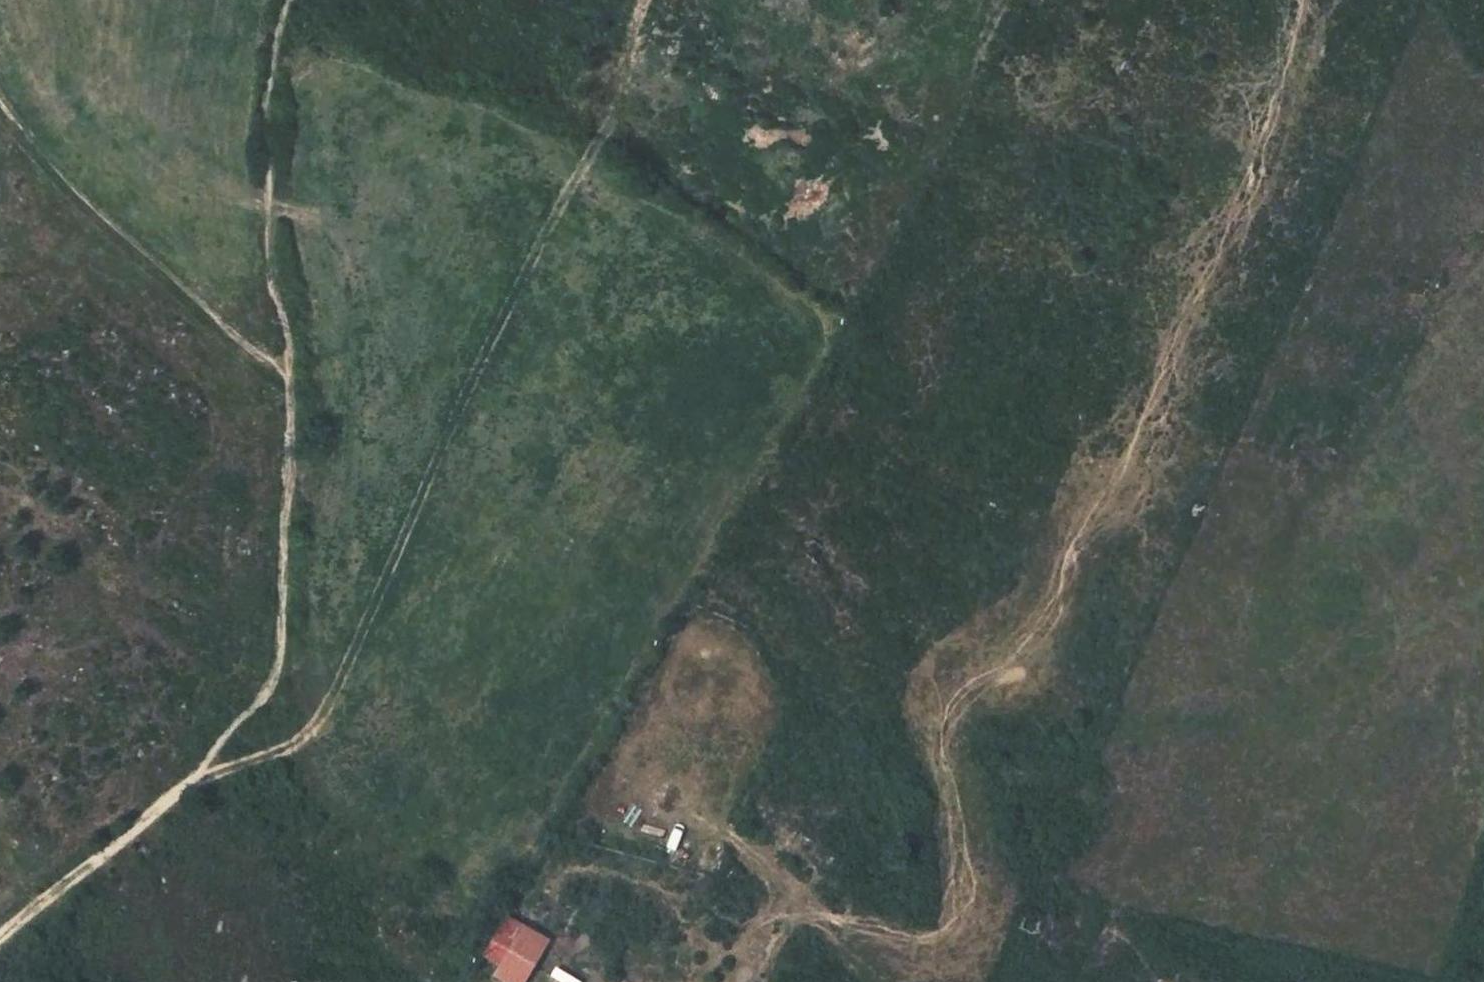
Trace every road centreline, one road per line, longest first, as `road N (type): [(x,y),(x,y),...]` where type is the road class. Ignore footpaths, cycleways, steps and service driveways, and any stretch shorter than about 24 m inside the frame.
road 1 (track): [(0,939),(202,766),(254,701),(275,661),(287,598),(292,395)]
road 2 (track): [(292,395),(273,134),(289,0)]

